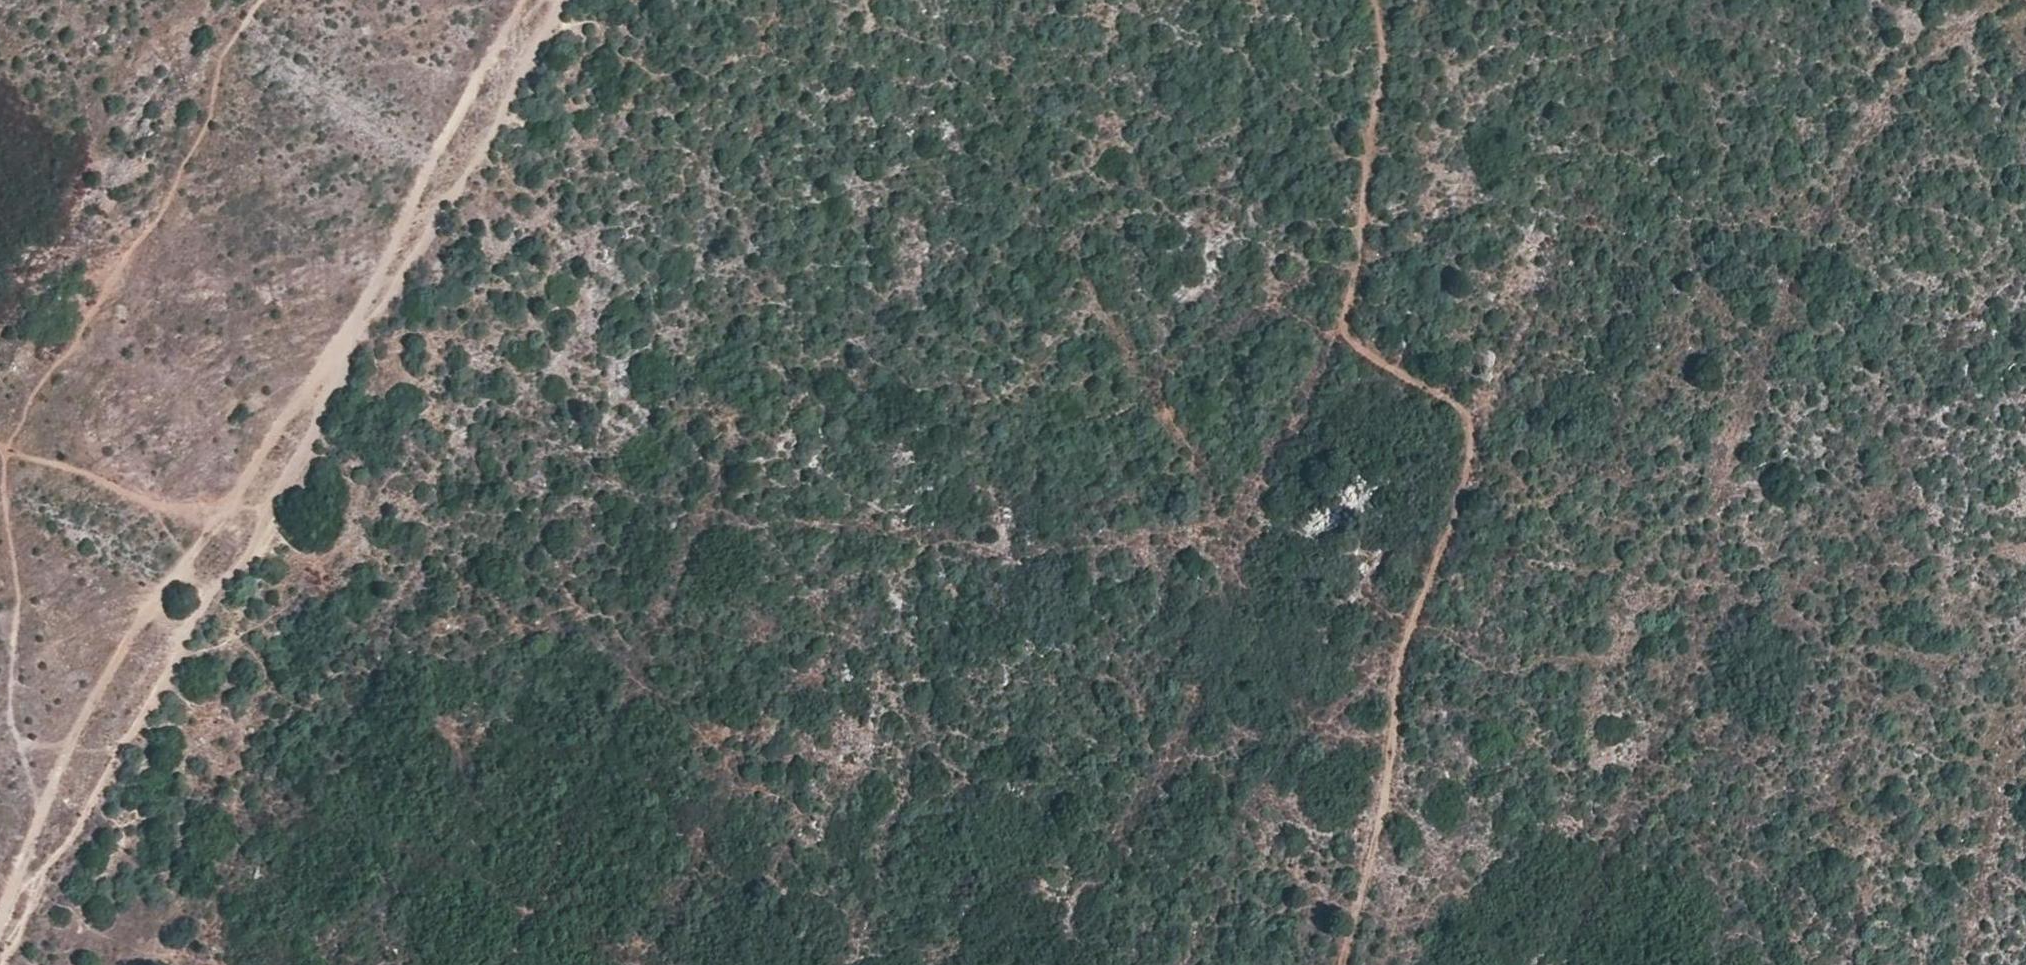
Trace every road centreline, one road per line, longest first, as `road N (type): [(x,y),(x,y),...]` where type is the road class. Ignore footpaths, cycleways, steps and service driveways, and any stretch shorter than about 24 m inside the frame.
road 1 (track): [(0,446),(154,497),(211,572),(75,786),(0,958)]
road 2 (track): [(547,0),(211,572)]

